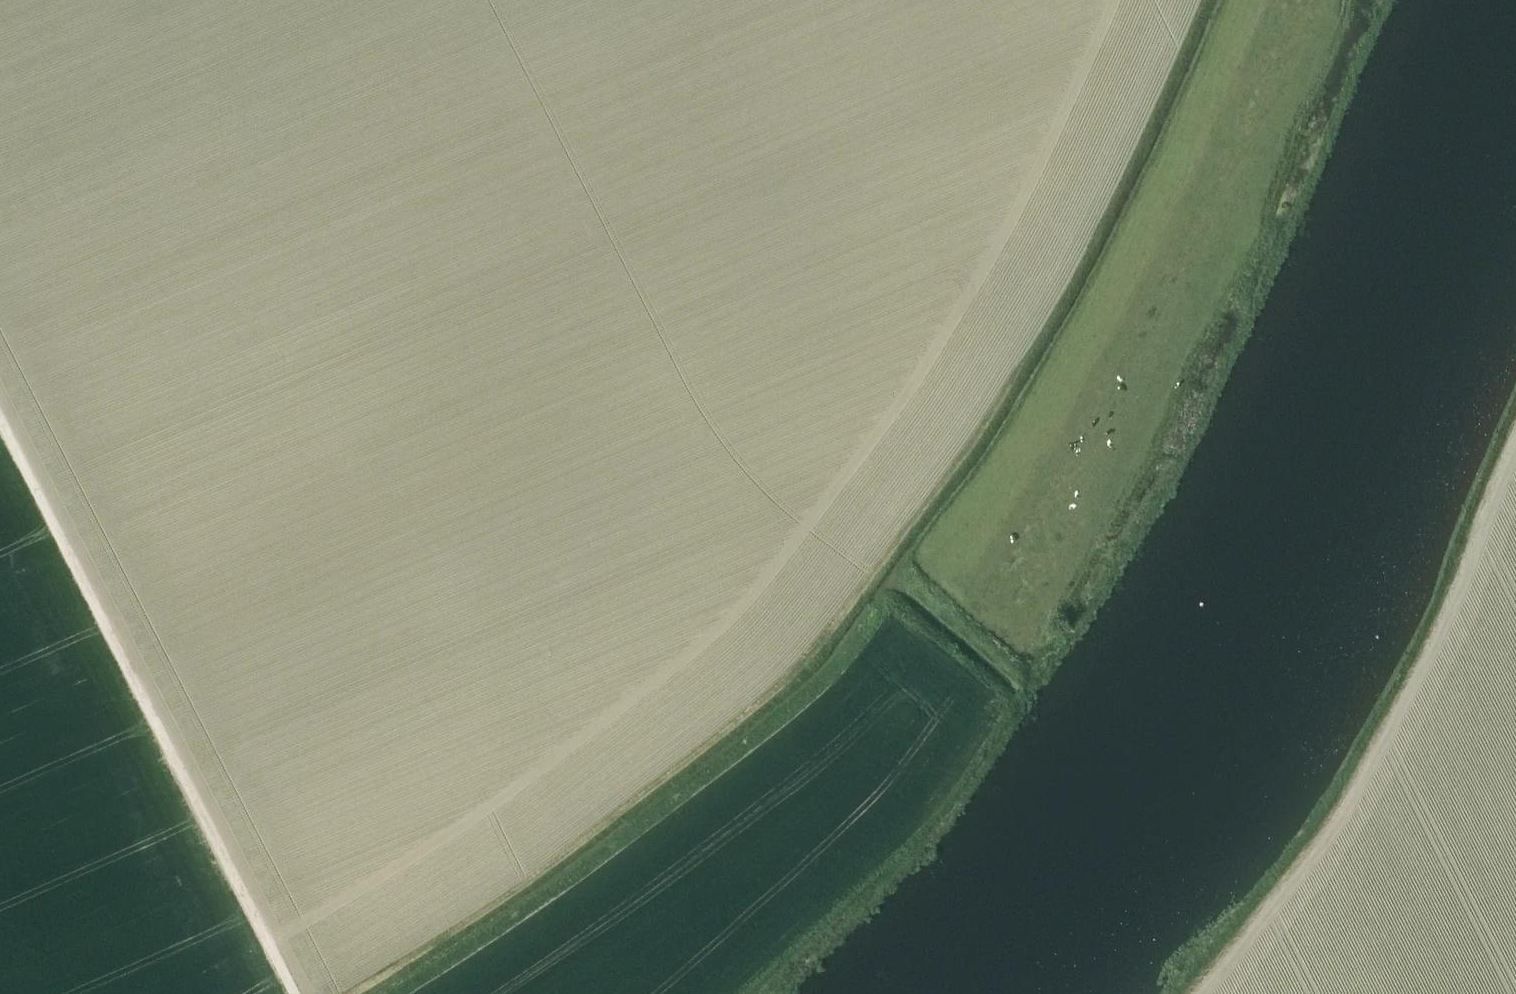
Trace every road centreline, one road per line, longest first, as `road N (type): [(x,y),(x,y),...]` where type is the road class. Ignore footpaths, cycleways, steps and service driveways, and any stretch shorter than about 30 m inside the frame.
road 1 (track): [(297,993),(0,415)]

